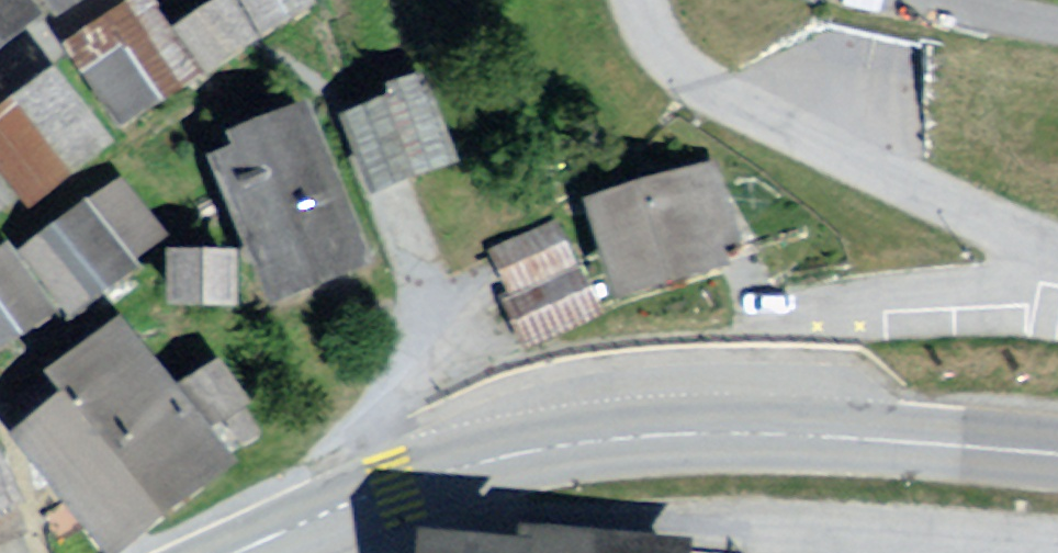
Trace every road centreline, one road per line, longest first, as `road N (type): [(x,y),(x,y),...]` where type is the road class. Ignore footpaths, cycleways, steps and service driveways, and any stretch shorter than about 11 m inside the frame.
road 1 (primary): [(235,552),(338,506),(469,463),(635,435),(722,432),(1057,454)]
road 2 (unclassified): [(1057,240),(751,107),(704,74),(653,0)]
road 3 (unclassified): [(905,0),(1057,33)]
road 4 (residential): [(130,0),(0,85)]

